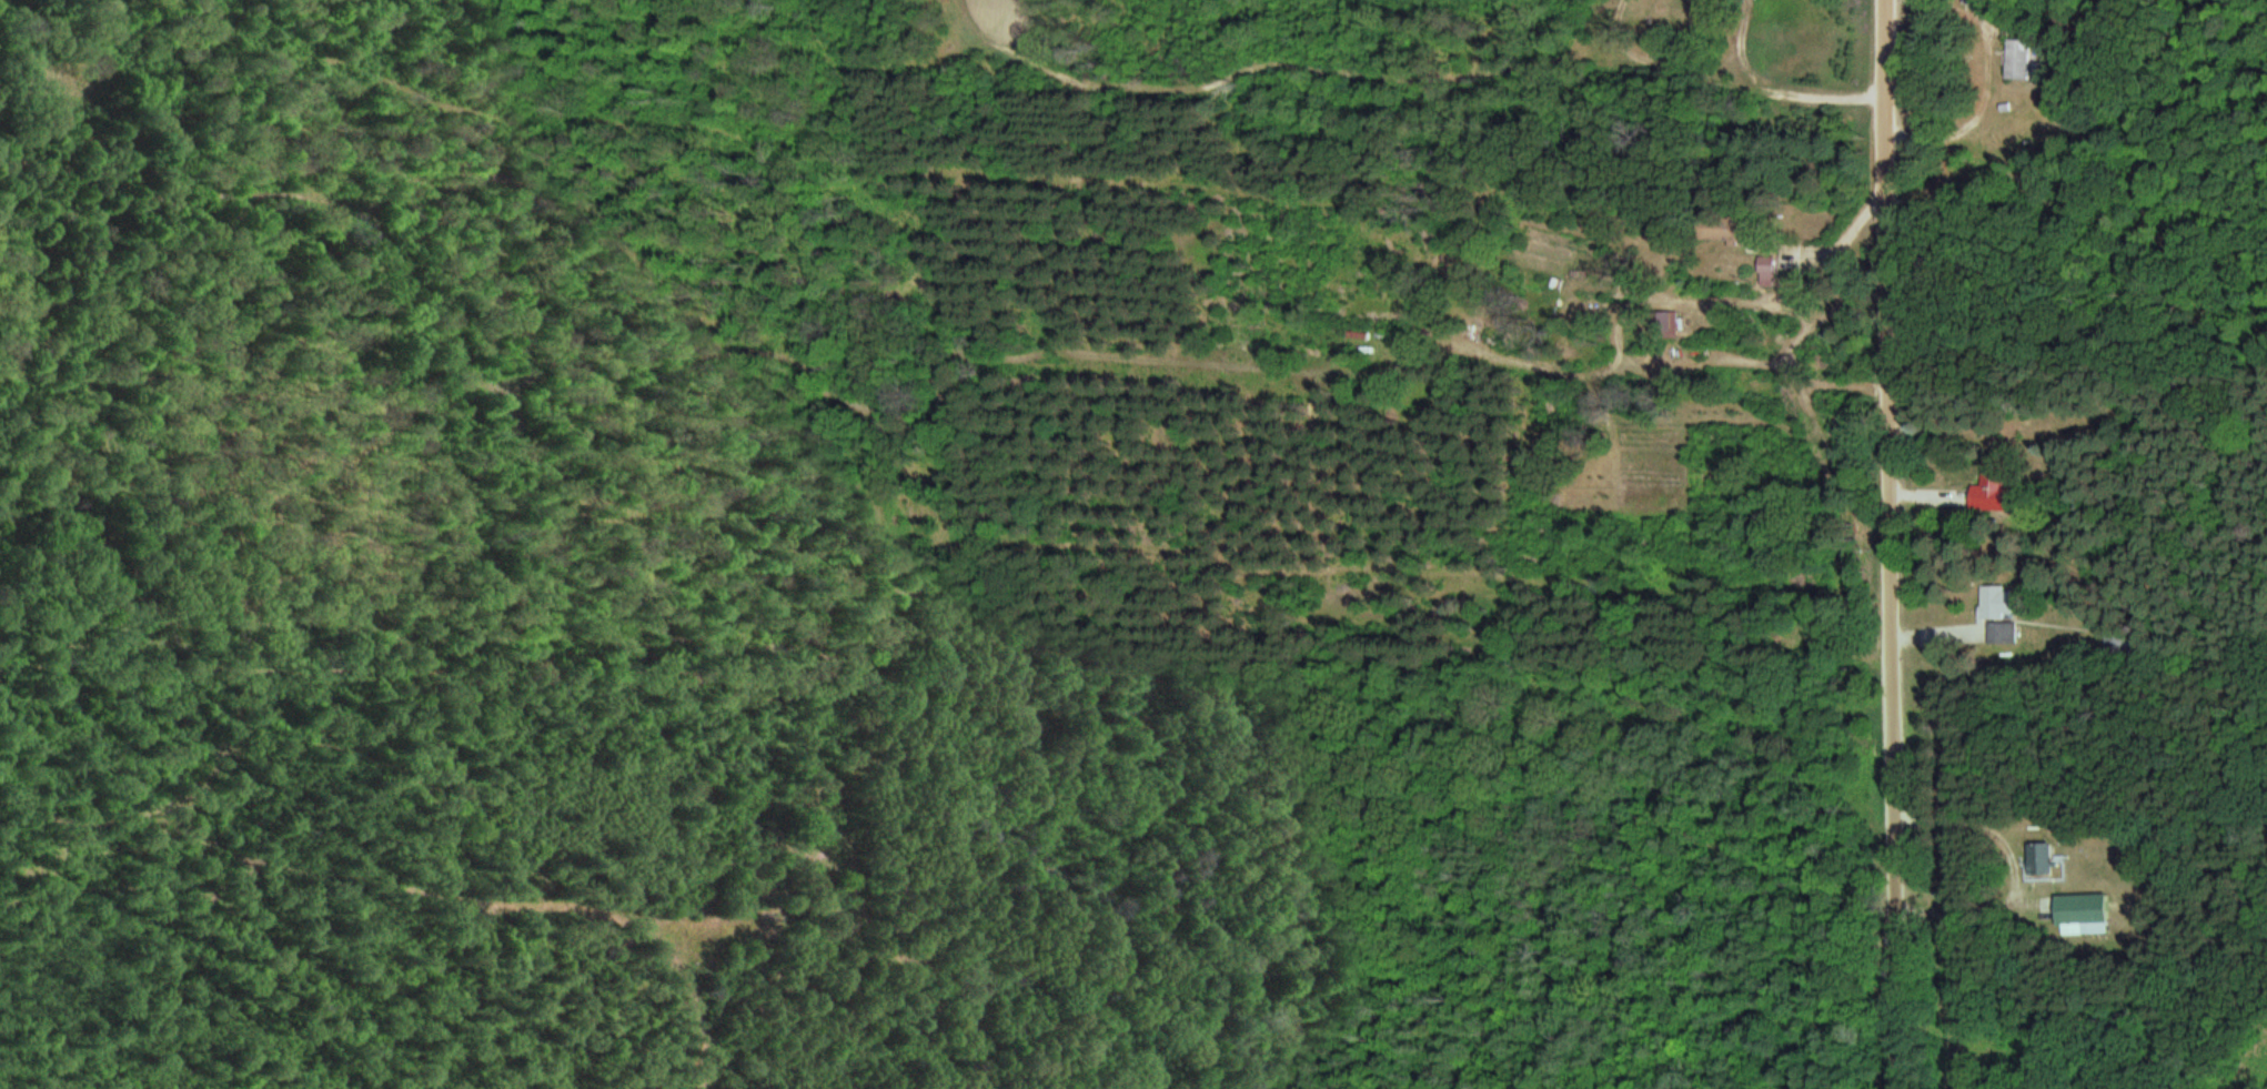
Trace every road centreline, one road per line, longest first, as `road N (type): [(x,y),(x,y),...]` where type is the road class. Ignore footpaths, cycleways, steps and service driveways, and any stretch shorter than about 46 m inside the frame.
road 1 (residential): [(1899,1088),(1895,0)]

